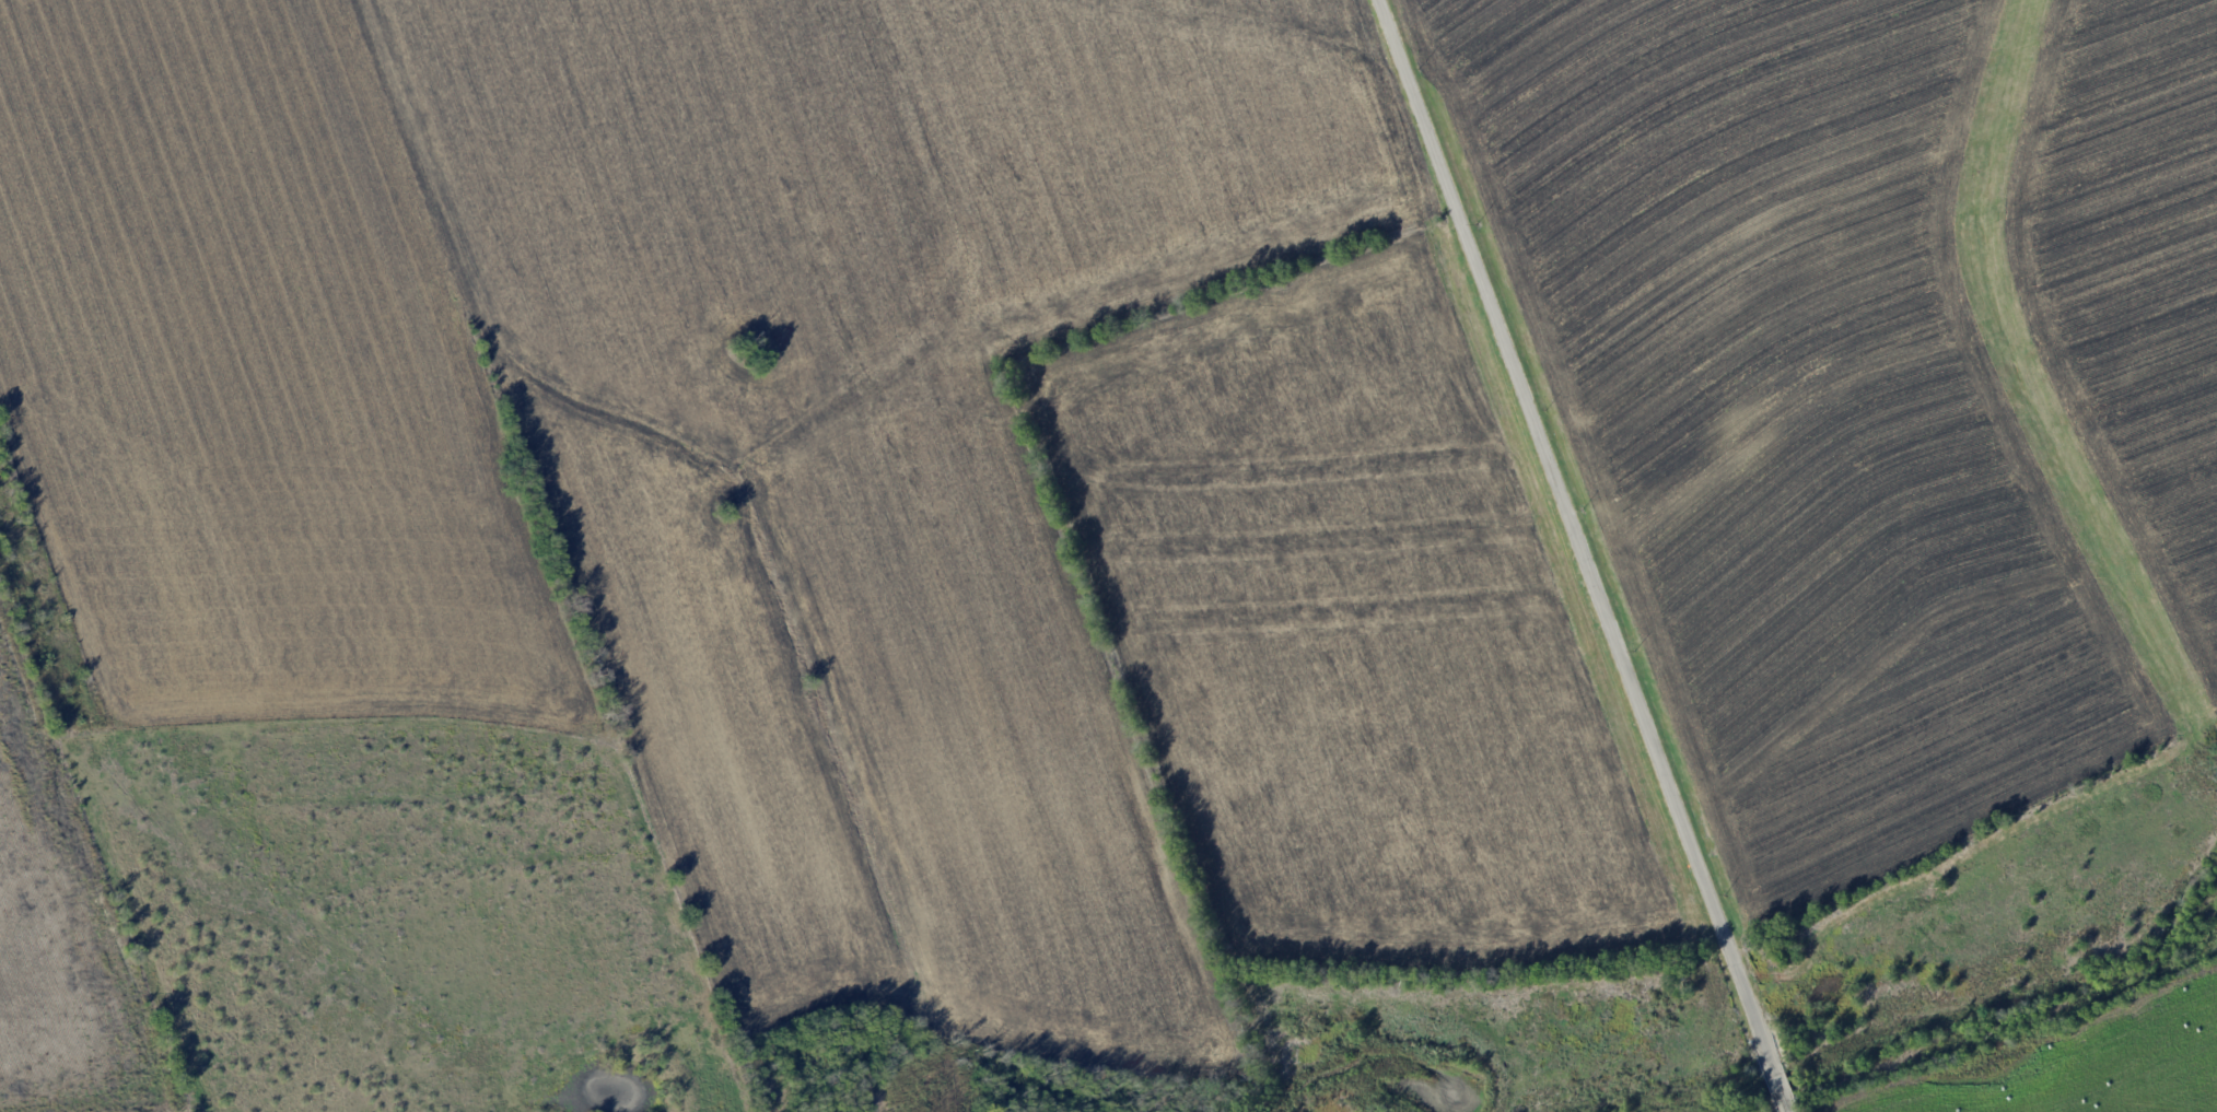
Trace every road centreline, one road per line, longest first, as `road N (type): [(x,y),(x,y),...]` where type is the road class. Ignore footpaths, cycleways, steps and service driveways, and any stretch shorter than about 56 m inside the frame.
road 1 (residential): [(1788,1111),(1377,0)]

